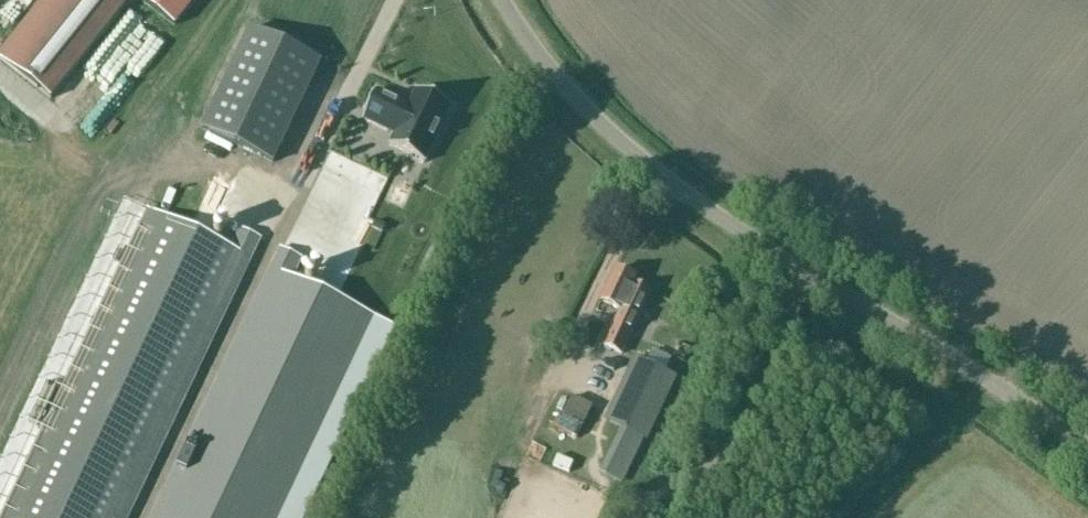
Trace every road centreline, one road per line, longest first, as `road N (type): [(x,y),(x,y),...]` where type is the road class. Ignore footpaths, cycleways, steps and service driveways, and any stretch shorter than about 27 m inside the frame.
road 1 (unclassified): [(1087,448),(651,169),(577,101),(501,0)]
road 2 (track): [(852,517),(987,379)]
road 3 (track): [(952,418),(790,328)]

